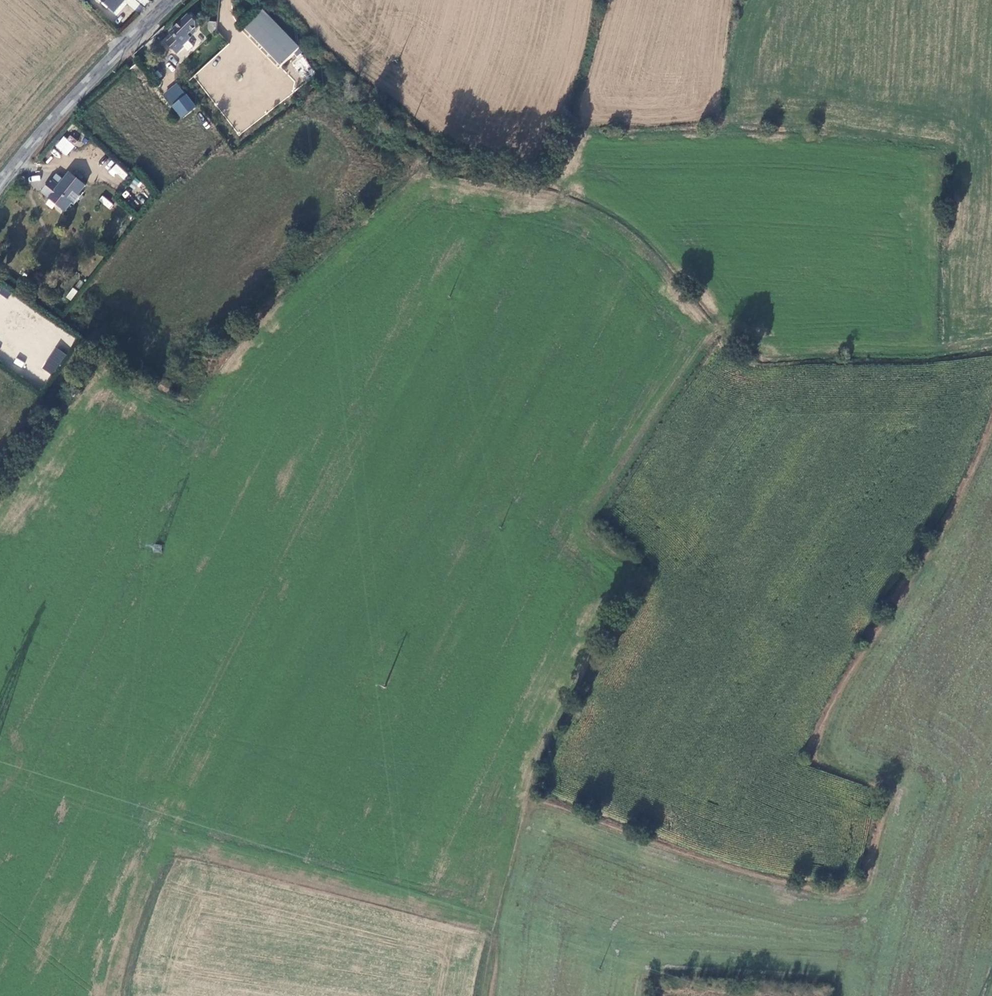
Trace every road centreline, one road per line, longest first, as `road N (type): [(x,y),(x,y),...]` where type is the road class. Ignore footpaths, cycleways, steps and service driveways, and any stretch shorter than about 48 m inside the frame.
road 1 (tertiary): [(0,188),(174,0)]

